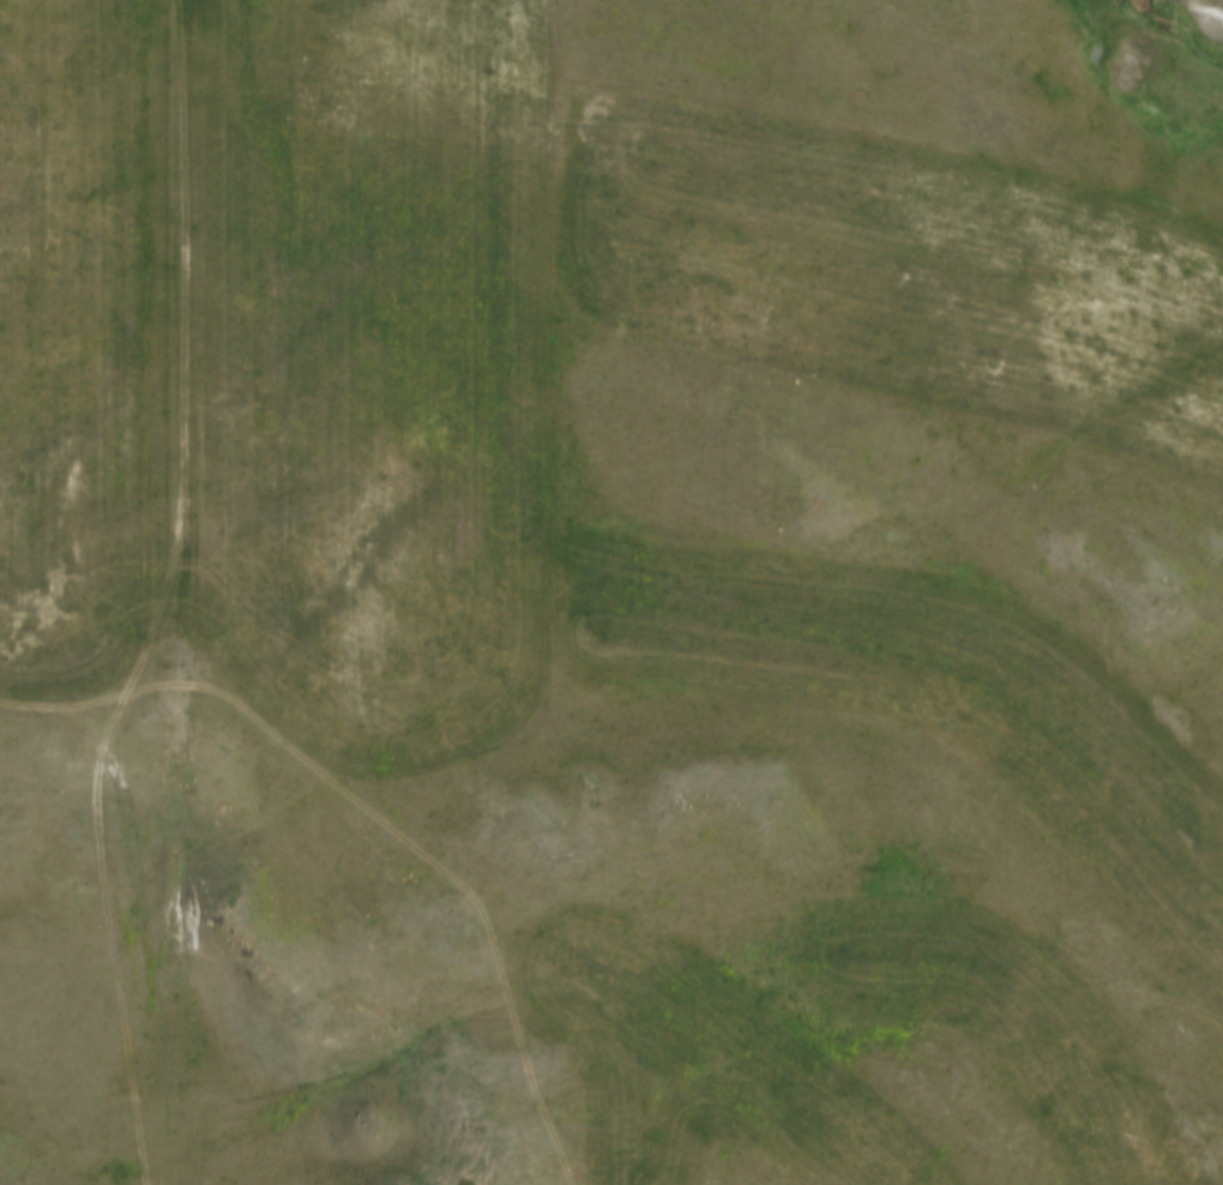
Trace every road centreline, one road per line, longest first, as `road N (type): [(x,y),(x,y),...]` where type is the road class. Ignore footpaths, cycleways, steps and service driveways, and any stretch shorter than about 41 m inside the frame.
road 1 (track): [(180,0),(186,410),(179,537),(159,624),(107,760),(101,829),(146,1184)]
road 2 (track): [(560,691),(535,729),(512,746),(382,782),(313,768),(247,709),(203,686),(102,702),(0,699)]

